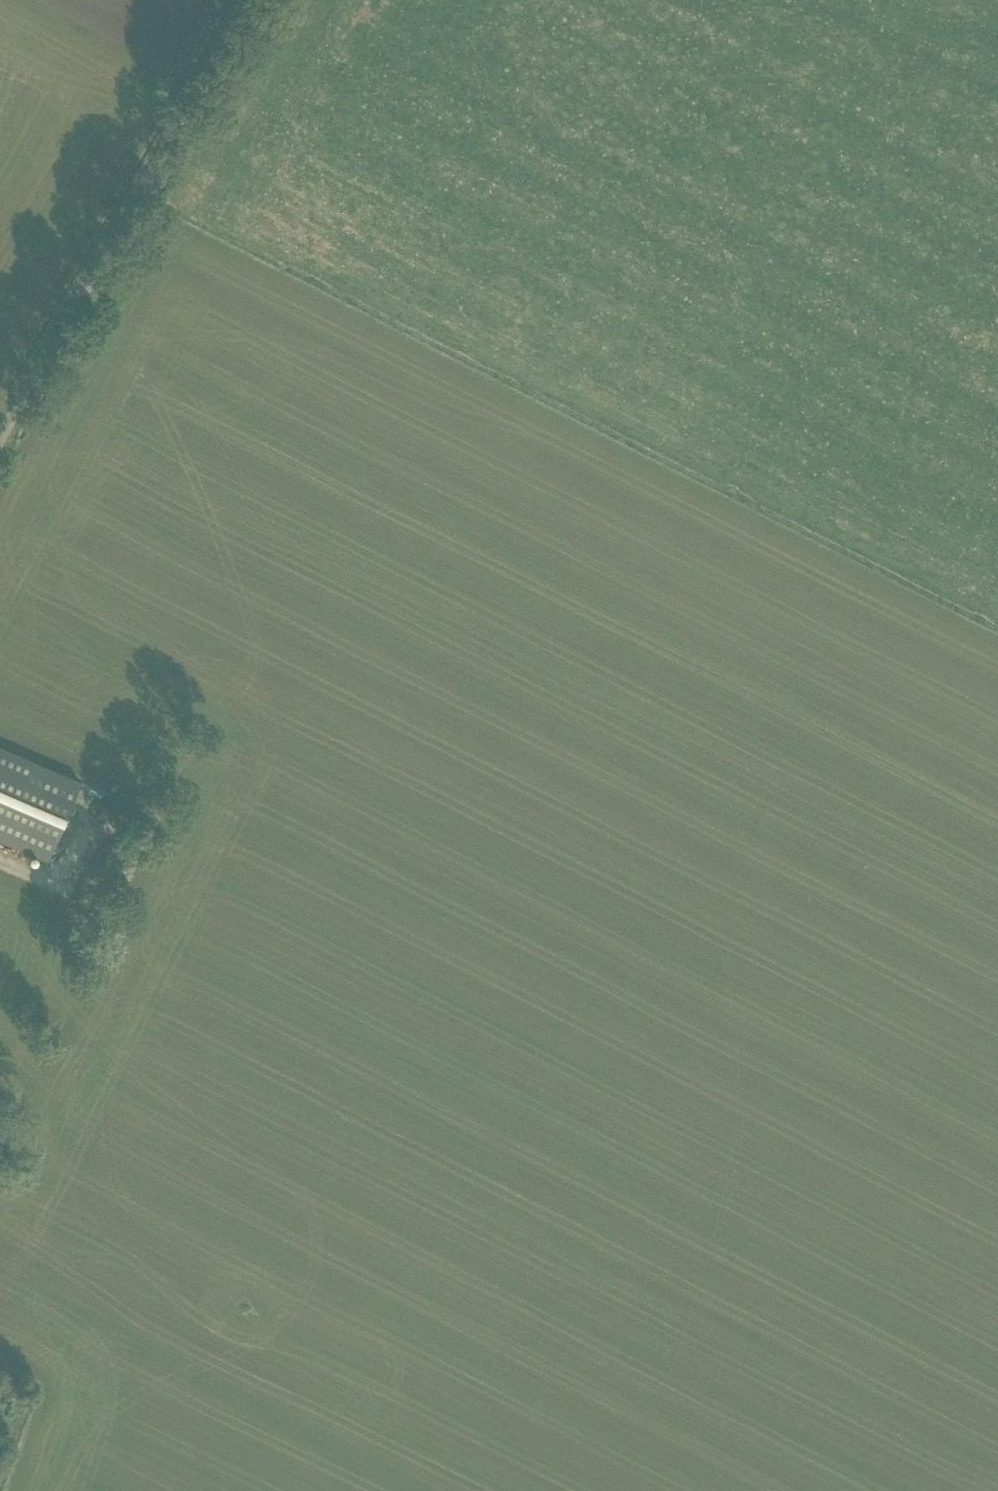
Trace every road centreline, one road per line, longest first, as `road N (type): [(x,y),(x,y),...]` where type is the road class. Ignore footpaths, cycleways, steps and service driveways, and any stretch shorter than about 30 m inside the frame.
road 1 (unclassified): [(0,439),(250,0)]

